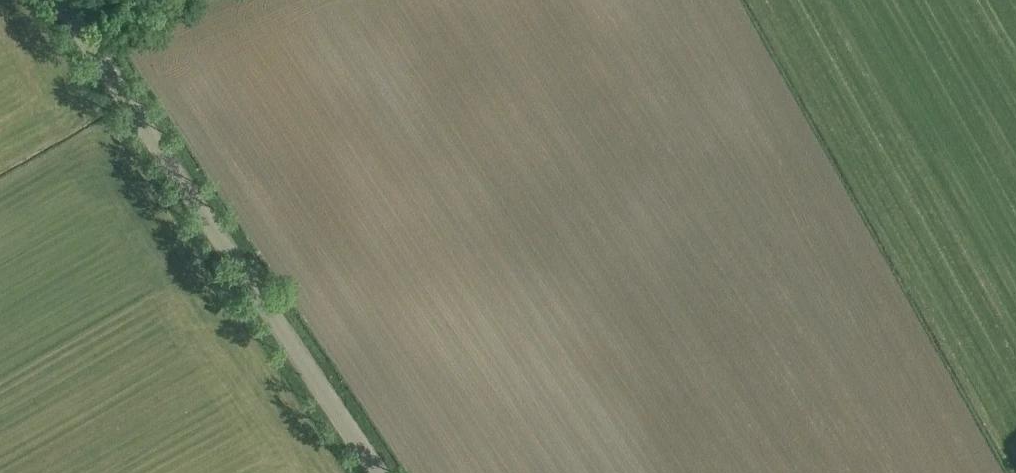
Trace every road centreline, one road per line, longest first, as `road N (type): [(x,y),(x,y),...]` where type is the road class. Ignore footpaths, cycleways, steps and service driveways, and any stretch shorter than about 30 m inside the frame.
road 1 (unclassified): [(379,472),(62,0)]

